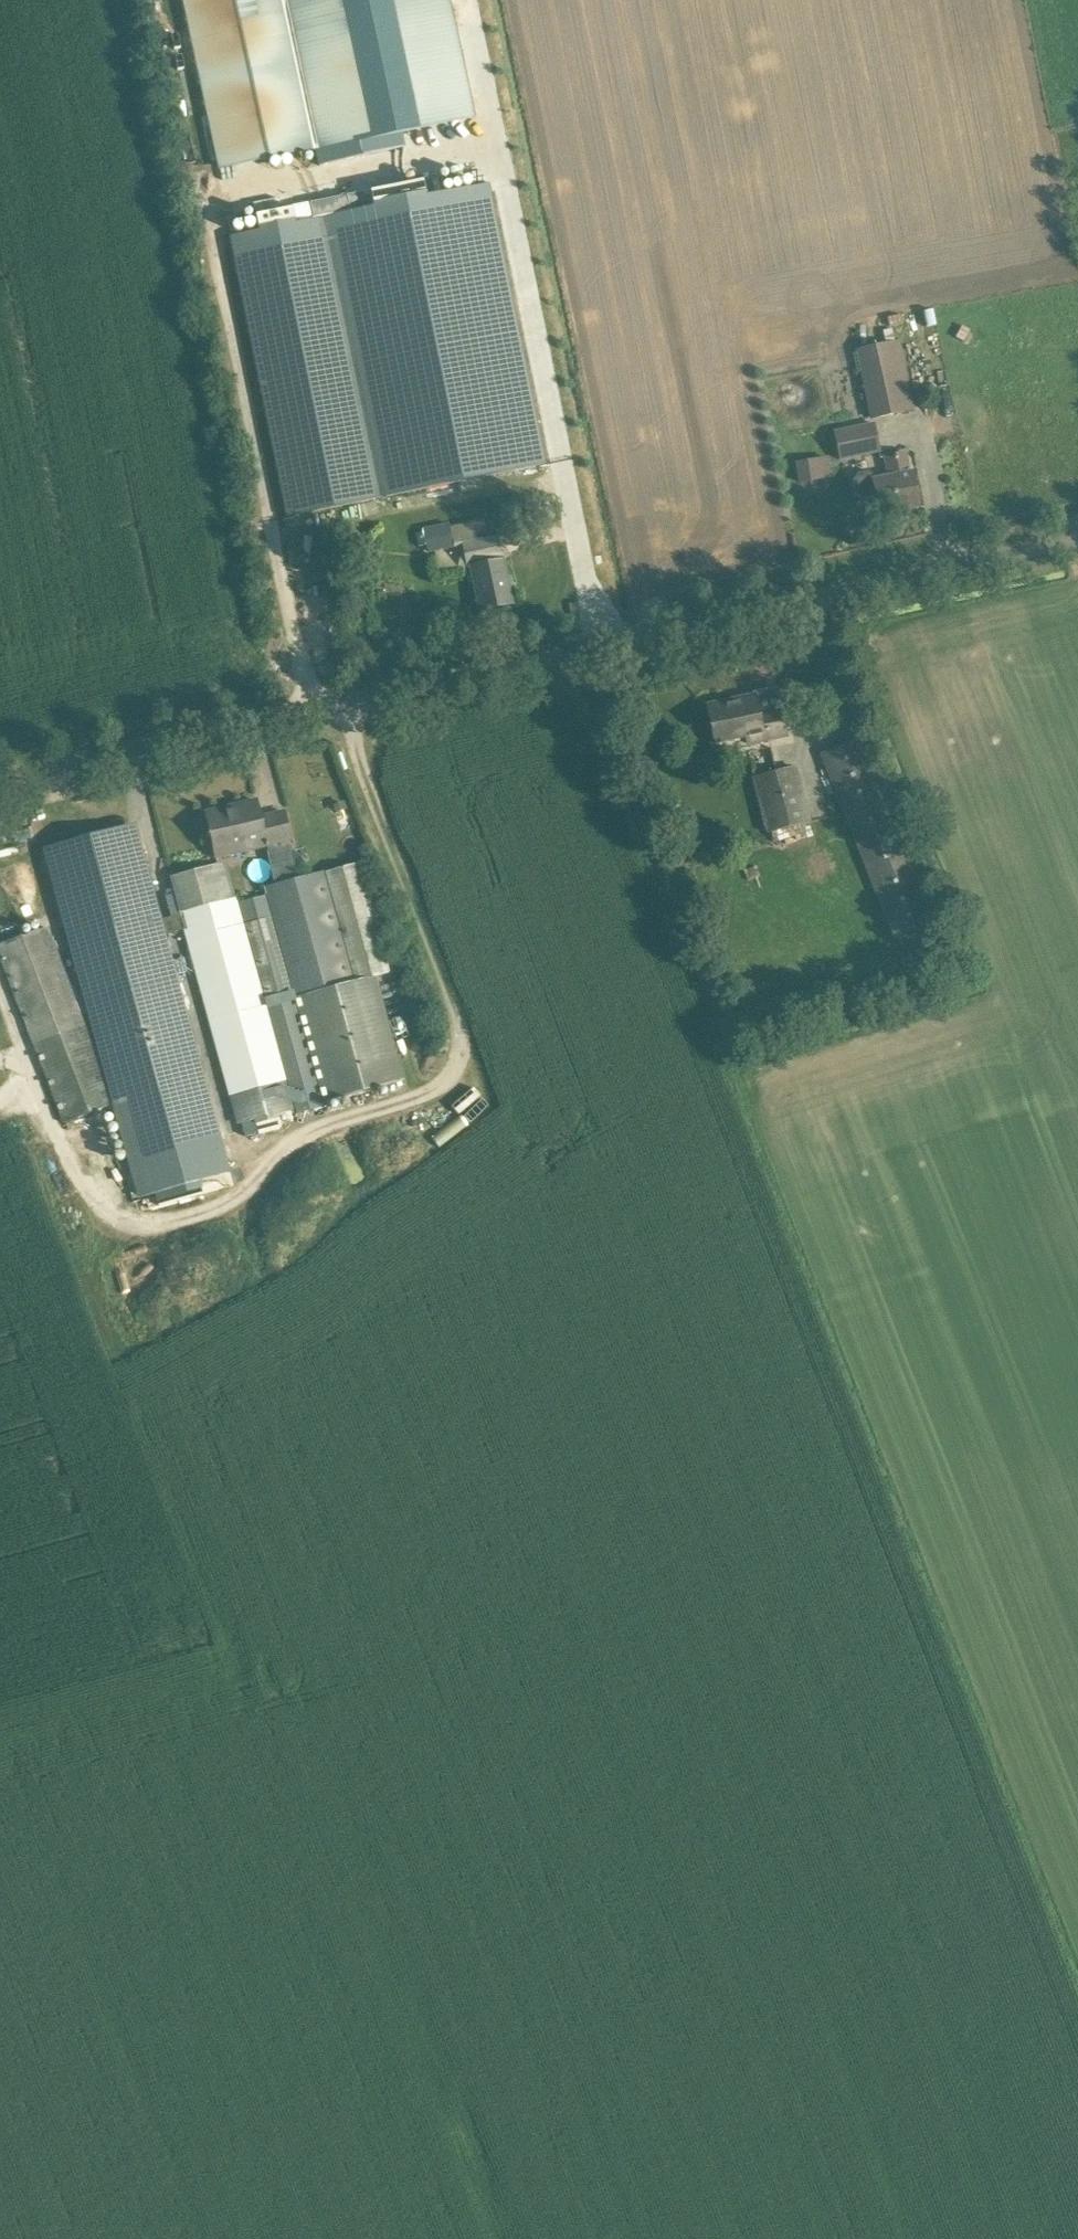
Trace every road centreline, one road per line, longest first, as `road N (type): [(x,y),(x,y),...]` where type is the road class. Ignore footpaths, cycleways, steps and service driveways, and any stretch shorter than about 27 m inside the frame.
road 1 (unclassified): [(0,790),(1077,542)]

